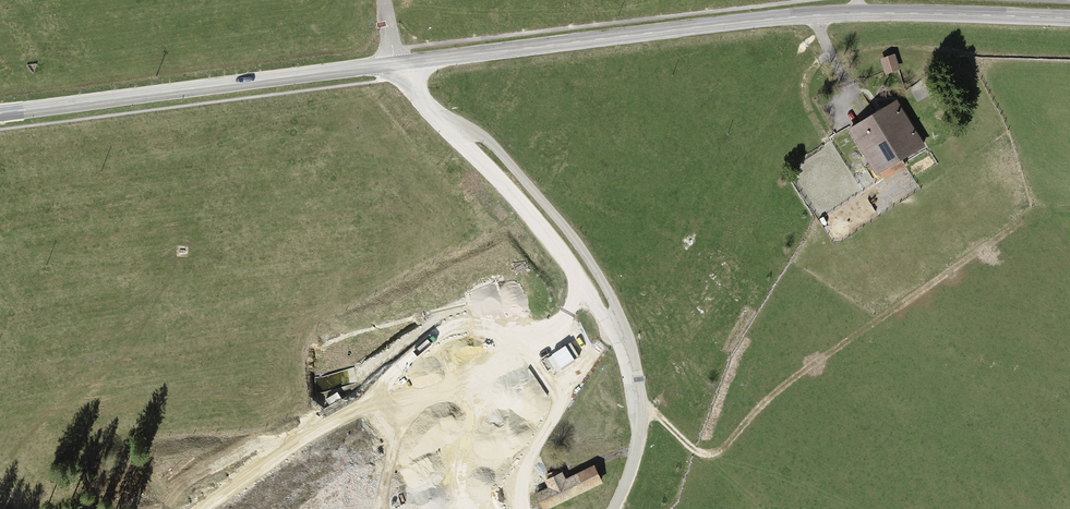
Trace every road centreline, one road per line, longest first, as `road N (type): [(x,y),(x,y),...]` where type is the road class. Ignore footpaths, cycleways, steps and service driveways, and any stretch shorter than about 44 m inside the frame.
road 1 (secondary): [(399,64),(814,15),(1069,18)]
road 2 (unclassified): [(399,64),(430,106),(495,146),(575,240),(610,296),(631,342),(642,409),(635,457),(614,508)]
road 3 (track): [(631,342),(710,224),(815,39),(855,0)]
road 4 (secondary): [(0,114),(399,64)]
road 5 (track): [(820,127),(804,94),(809,72),(827,51),(814,15)]

